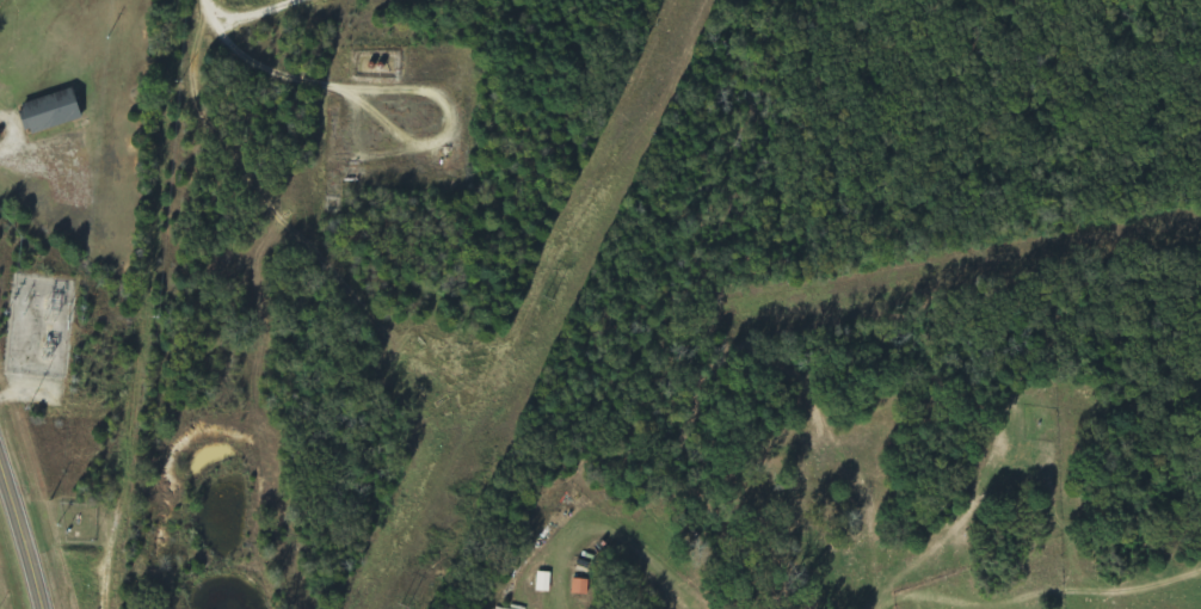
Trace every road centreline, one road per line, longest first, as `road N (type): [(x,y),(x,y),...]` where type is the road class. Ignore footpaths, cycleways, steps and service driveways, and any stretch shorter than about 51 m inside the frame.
road 1 (tertiary): [(43,608),(0,472)]

